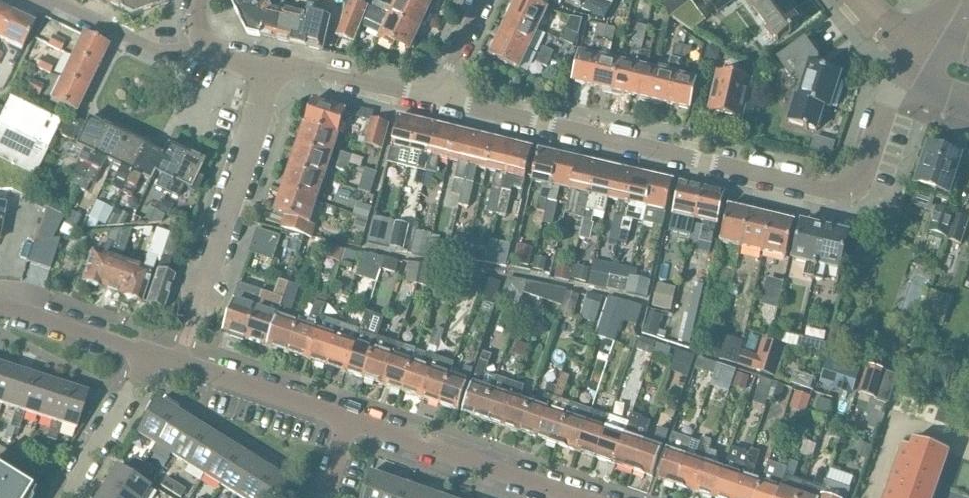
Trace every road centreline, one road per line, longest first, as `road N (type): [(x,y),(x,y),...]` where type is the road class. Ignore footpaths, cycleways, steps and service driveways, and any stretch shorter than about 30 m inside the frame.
road 1 (residential): [(436,97),(839,195),(859,184),(884,111),(913,60)]
road 2 (residential): [(273,61),(200,295)]
road 3 (residential): [(566,497),(350,423)]
road 4 (residential): [(350,423),(147,354)]
road 5 (residential): [(58,497),(147,354)]
road 6 (residential): [(273,61),(436,97)]
road 7 (residential): [(202,40),(147,47),(52,0)]
road 8 (residential): [(147,354),(0,308)]

